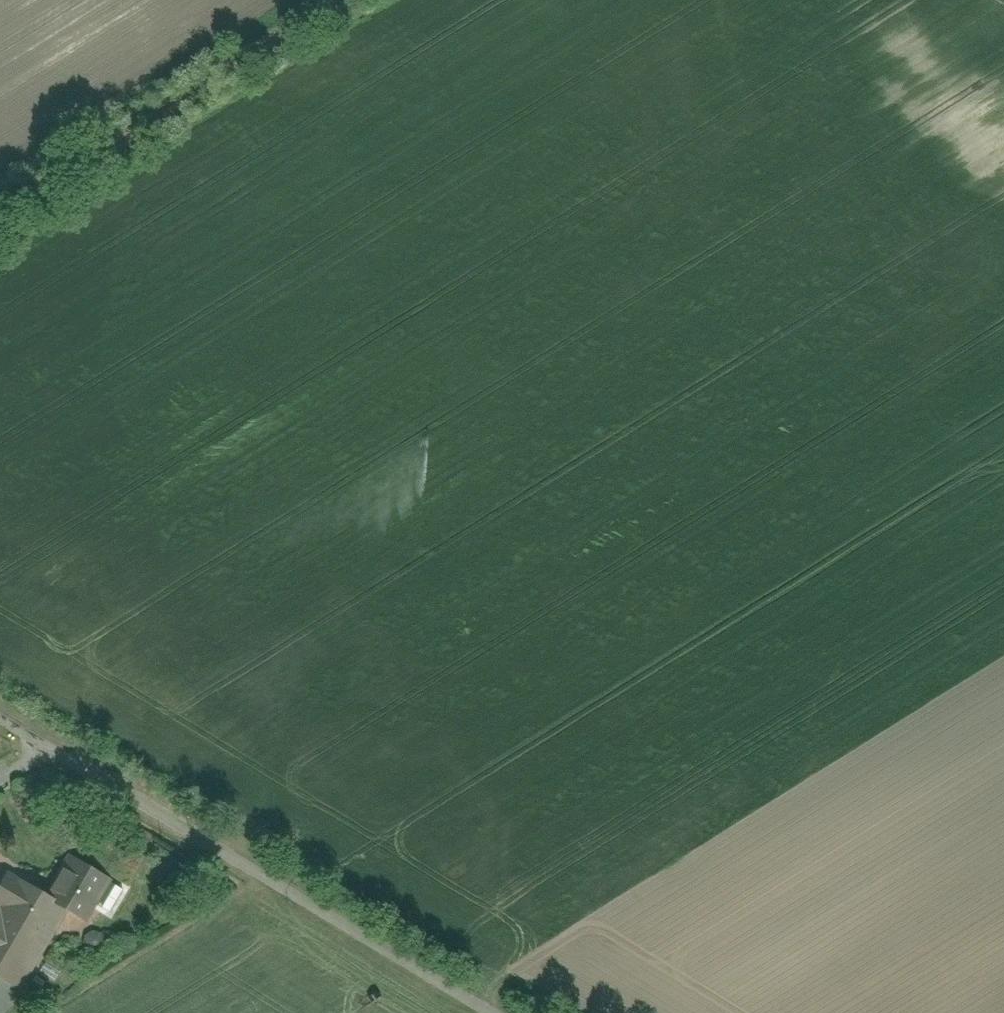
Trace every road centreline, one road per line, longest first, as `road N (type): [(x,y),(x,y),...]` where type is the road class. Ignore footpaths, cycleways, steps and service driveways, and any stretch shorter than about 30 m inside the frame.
road 1 (unclassified): [(0,716),(499,1012)]
road 2 (track): [(0,212),(343,0)]

